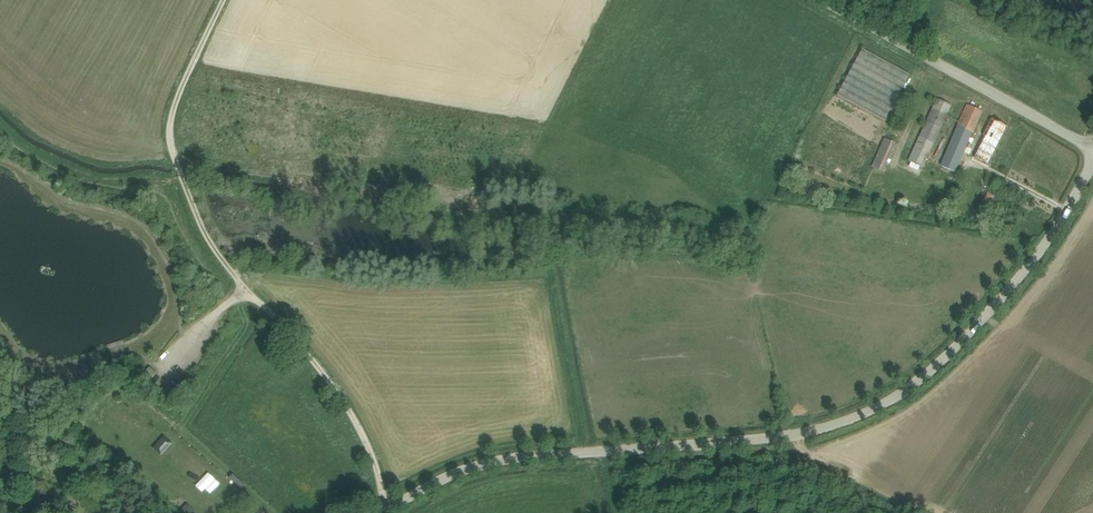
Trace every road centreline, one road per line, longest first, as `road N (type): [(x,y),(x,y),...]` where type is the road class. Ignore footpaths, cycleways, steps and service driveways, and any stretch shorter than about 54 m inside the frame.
road 1 (unclassified): [(381,512),(441,479),(499,463),(779,443),(827,433),(897,400),(982,324),(1092,164)]
road 2 (track): [(249,288),(212,243),(168,144),(172,116),(222,0)]
road 3 (unclassified): [(1092,147),(824,0)]
road 4 (track): [(385,509),(376,460),(352,411),(249,288)]

